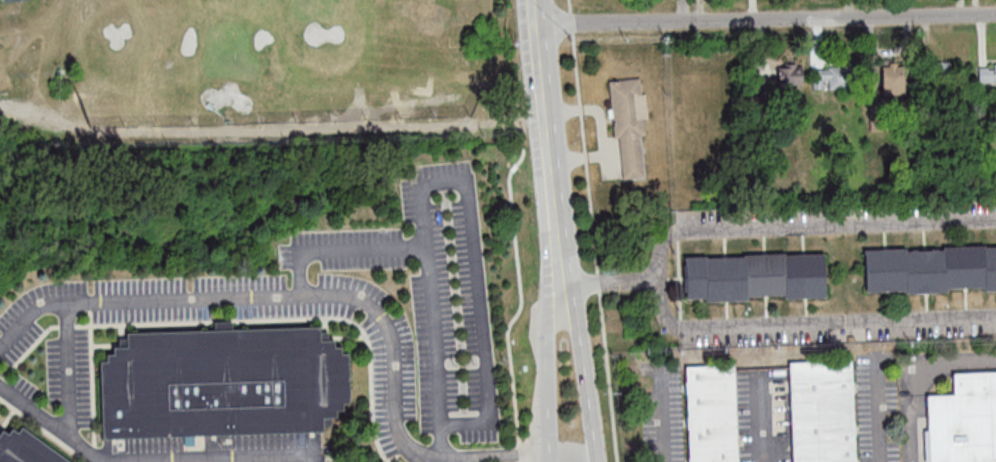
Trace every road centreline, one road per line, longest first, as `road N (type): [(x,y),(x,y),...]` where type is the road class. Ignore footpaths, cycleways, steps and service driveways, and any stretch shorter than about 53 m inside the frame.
road 1 (residential): [(995,14),(535,23)]
road 2 (secondary): [(561,313),(535,23)]
road 3 (secondary): [(597,461),(579,336),(561,313)]
road 4 (secondary): [(561,313),(545,339),(551,461)]

